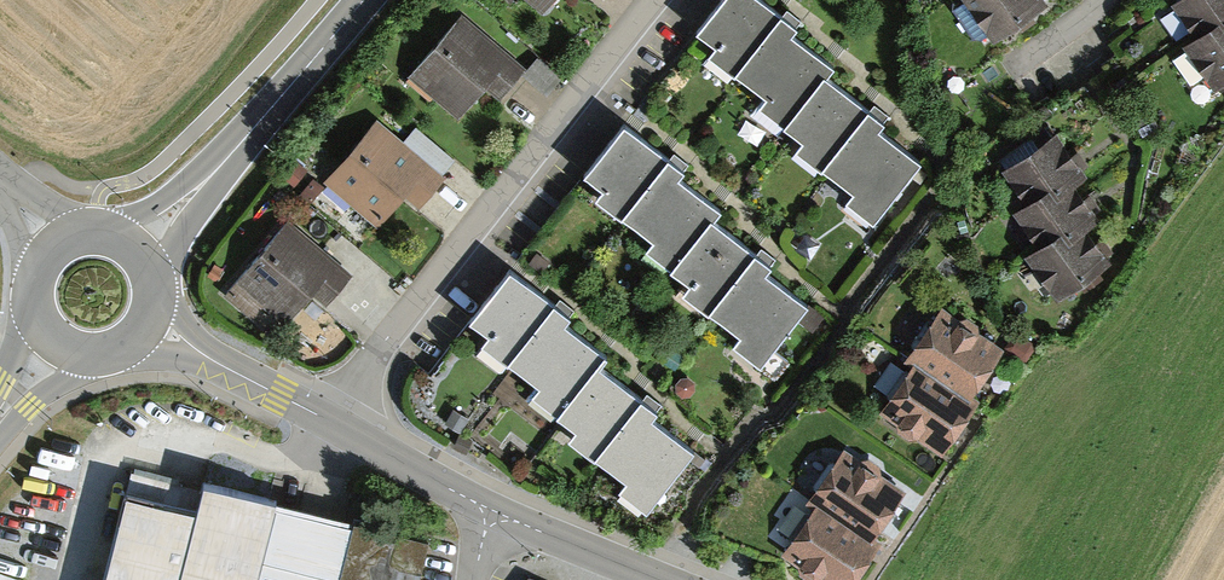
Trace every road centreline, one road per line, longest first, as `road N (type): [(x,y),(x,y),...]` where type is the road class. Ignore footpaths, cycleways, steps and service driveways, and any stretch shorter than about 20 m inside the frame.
road 1 (residential): [(331,425),(405,310),(656,0)]
road 2 (tertiary): [(364,0),(211,176),(133,249)]
road 3 (tertiary): [(331,425),(142,326)]
road 4 (tertiary): [(489,513),(331,425)]
road 5 (tertiary): [(657,579),(489,513)]

